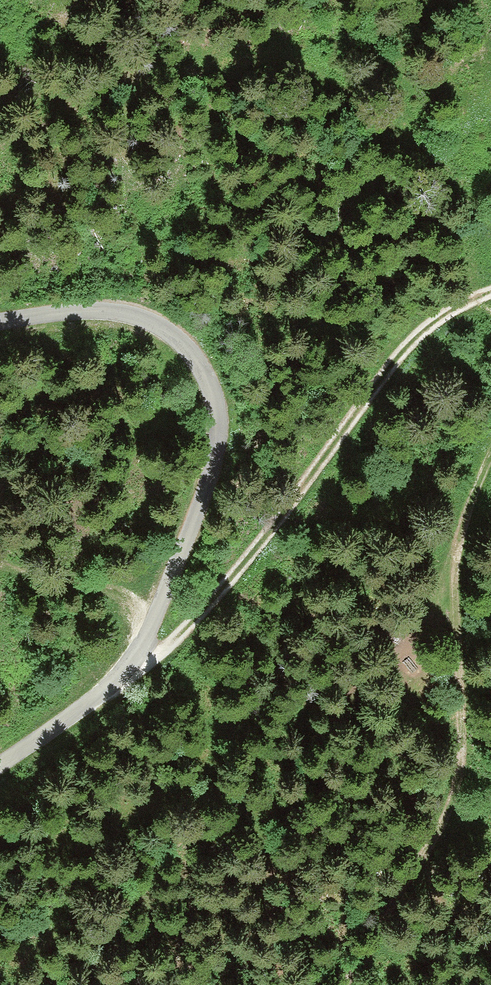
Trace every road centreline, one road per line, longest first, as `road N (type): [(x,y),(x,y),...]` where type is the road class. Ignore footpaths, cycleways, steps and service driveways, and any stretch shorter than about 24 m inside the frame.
road 1 (unclassified): [(0,762),(133,666),(215,439),(207,381),(165,324),(130,312),(57,311),(0,324)]
road 2 (track): [(490,446),(461,535),(446,614),(471,699),(464,785),(349,984)]
road 3 (track): [(133,666),(148,664),(233,583),(405,349),(444,314),(490,293)]

